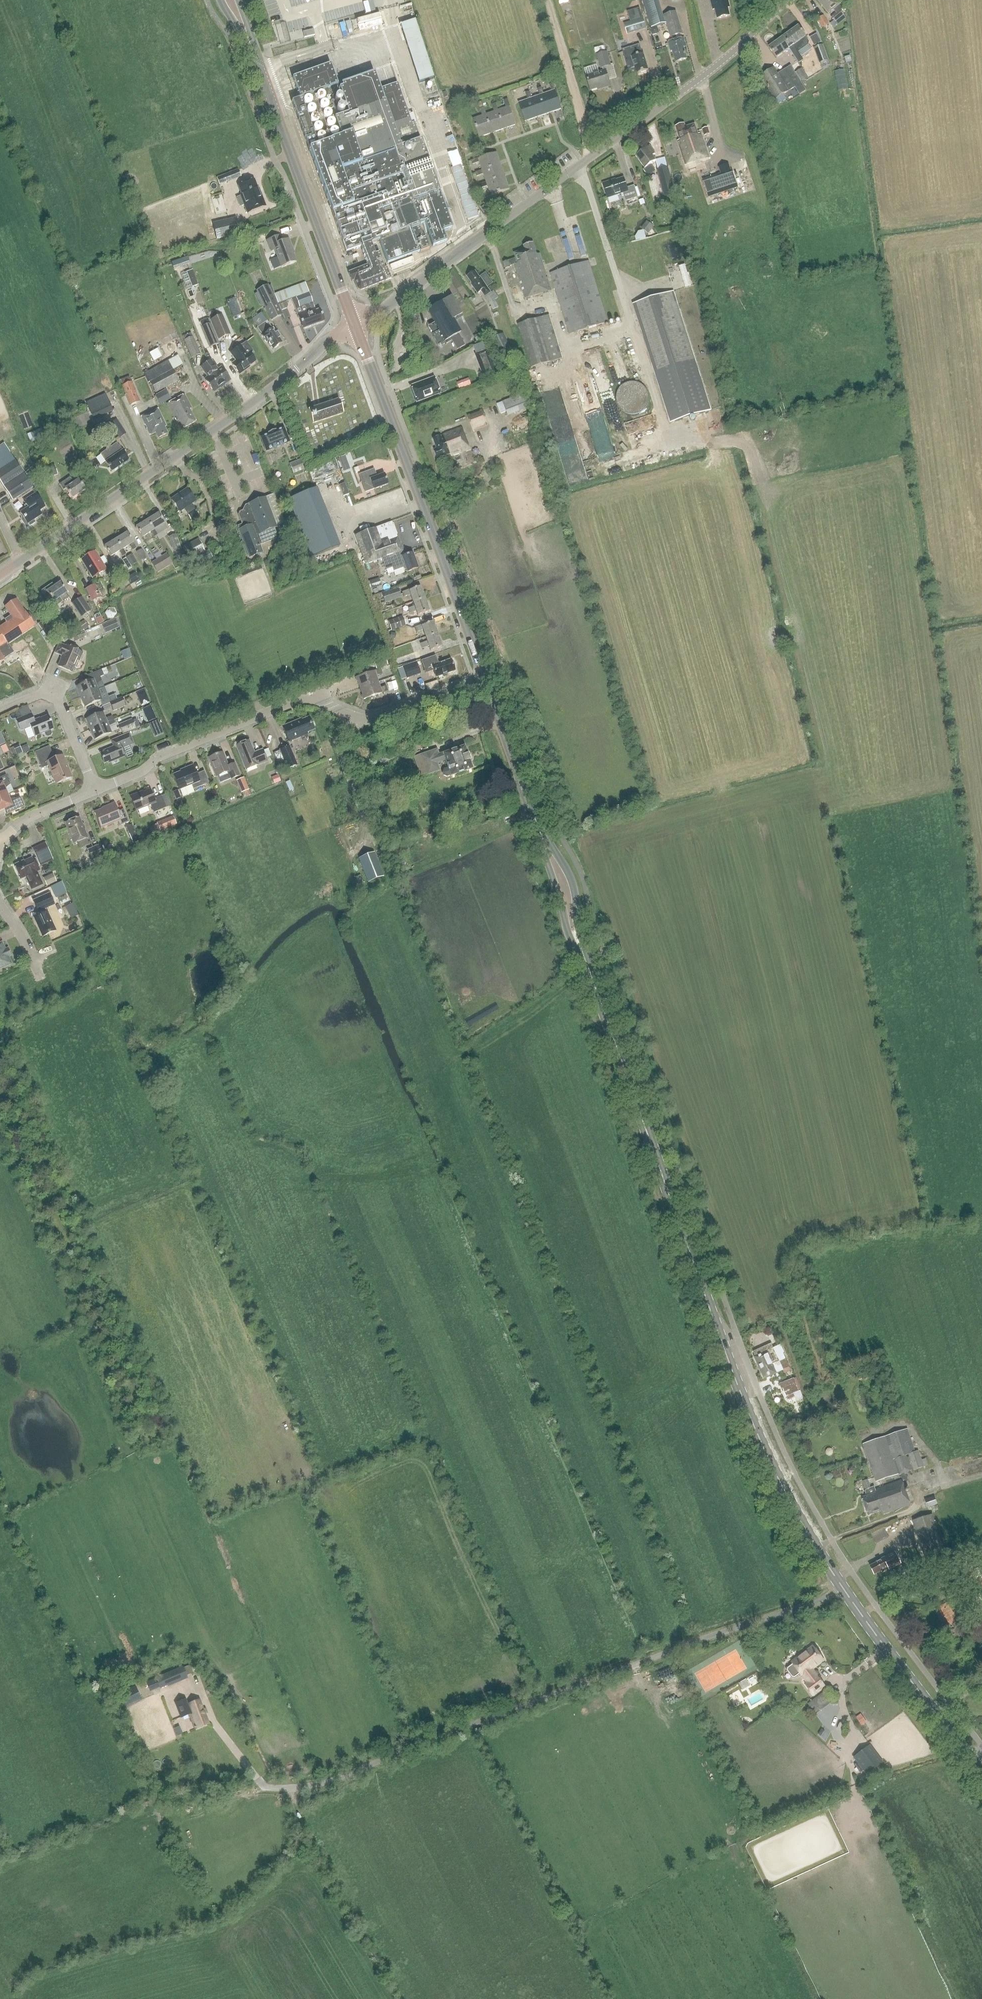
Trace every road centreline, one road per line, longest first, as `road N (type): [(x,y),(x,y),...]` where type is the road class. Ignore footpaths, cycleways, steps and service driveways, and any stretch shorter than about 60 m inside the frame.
road 1 (secondary): [(971,1760),(841,1588),(760,1444),(486,679)]
road 2 (track): [(851,1572),(824,1599),(301,1789)]
road 3 (tertiary): [(354,326),(712,69),(784,0)]
road 4 (tertiary): [(0,575),(354,326)]
road 5 (residential): [(486,679),(360,719),(314,697),(298,700),(94,790)]
road 6 (secondary): [(486,679),(354,326)]
road 7 (secondary): [(354,326),(257,61)]
road 8 (residential): [(0,709),(40,692),(58,701),(94,790)]

